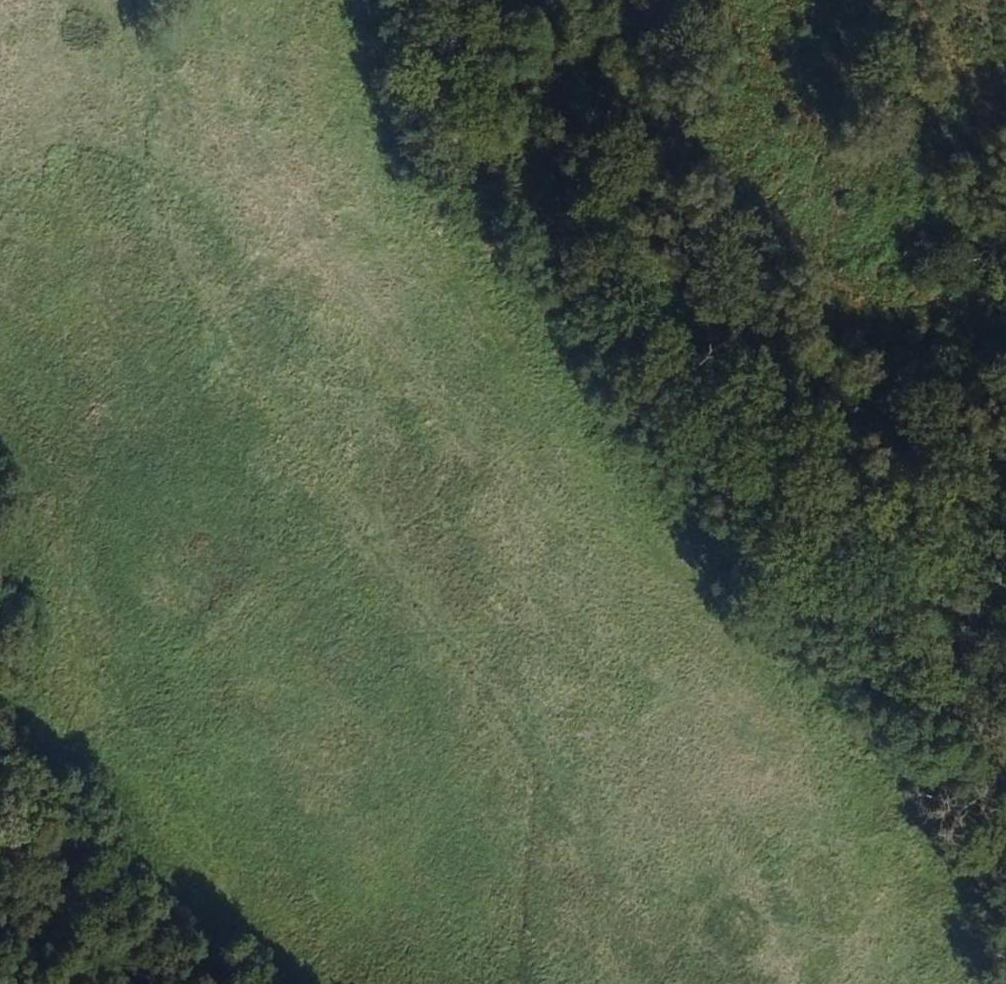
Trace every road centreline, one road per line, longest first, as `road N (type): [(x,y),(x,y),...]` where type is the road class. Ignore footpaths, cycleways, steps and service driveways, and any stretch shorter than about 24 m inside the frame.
road 1 (track): [(243,983),(152,891),(67,645),(0,490)]

